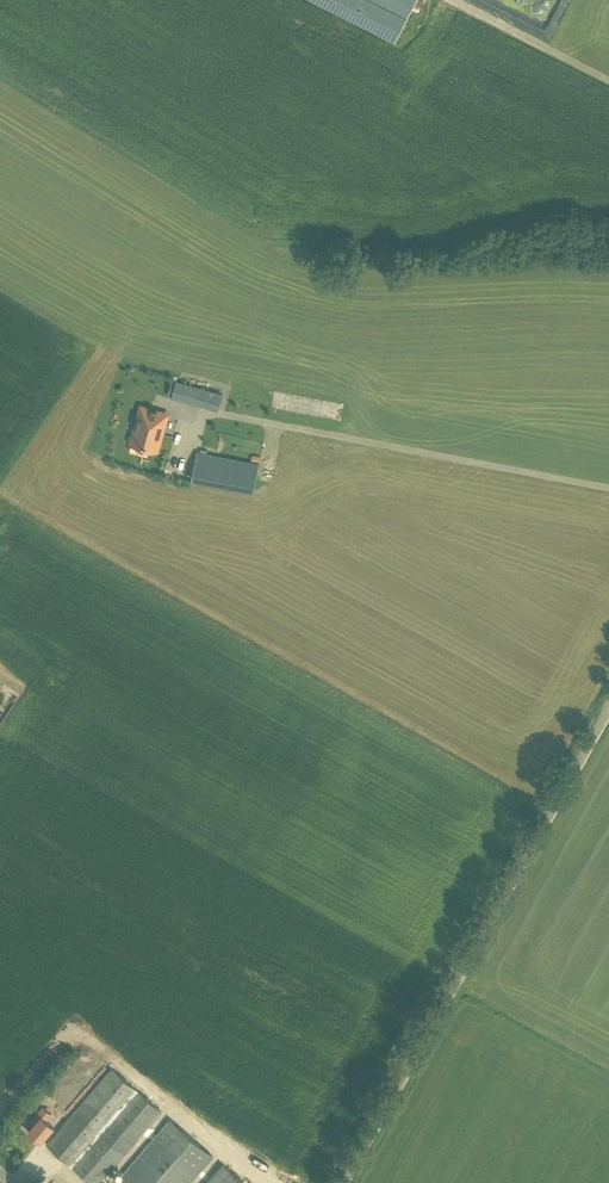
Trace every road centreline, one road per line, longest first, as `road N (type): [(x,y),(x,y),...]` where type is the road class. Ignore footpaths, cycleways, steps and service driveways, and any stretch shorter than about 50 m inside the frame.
road 1 (unclassified): [(344,1182),(608,710)]

